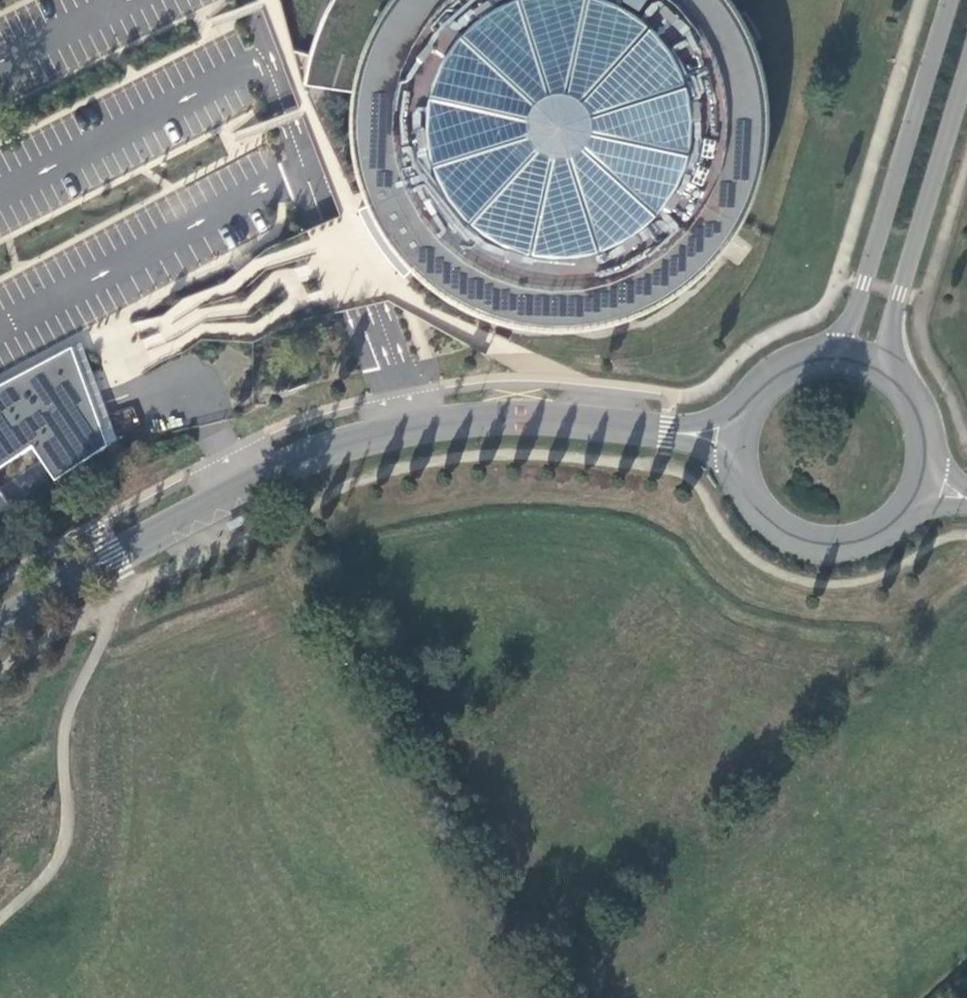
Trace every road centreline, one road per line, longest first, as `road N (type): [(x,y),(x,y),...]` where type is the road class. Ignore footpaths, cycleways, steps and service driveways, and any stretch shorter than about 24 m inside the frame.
road 1 (tertiary): [(734,440),(560,422),(476,422),(393,435),(316,457),(199,515),(0,633)]
road 2 (tertiary): [(951,0),(864,287),(835,353)]
road 3 (tertiary): [(889,370),(901,296),(966,80)]
road 4 (tertiary): [(734,440),(738,485),(762,524),(822,554),(888,539),(930,486)]
road 5 (tertiary): [(835,353),(776,372),(748,402),(734,440)]
road 6 (tertiary): [(930,486),(935,449),(926,412),(889,370)]

